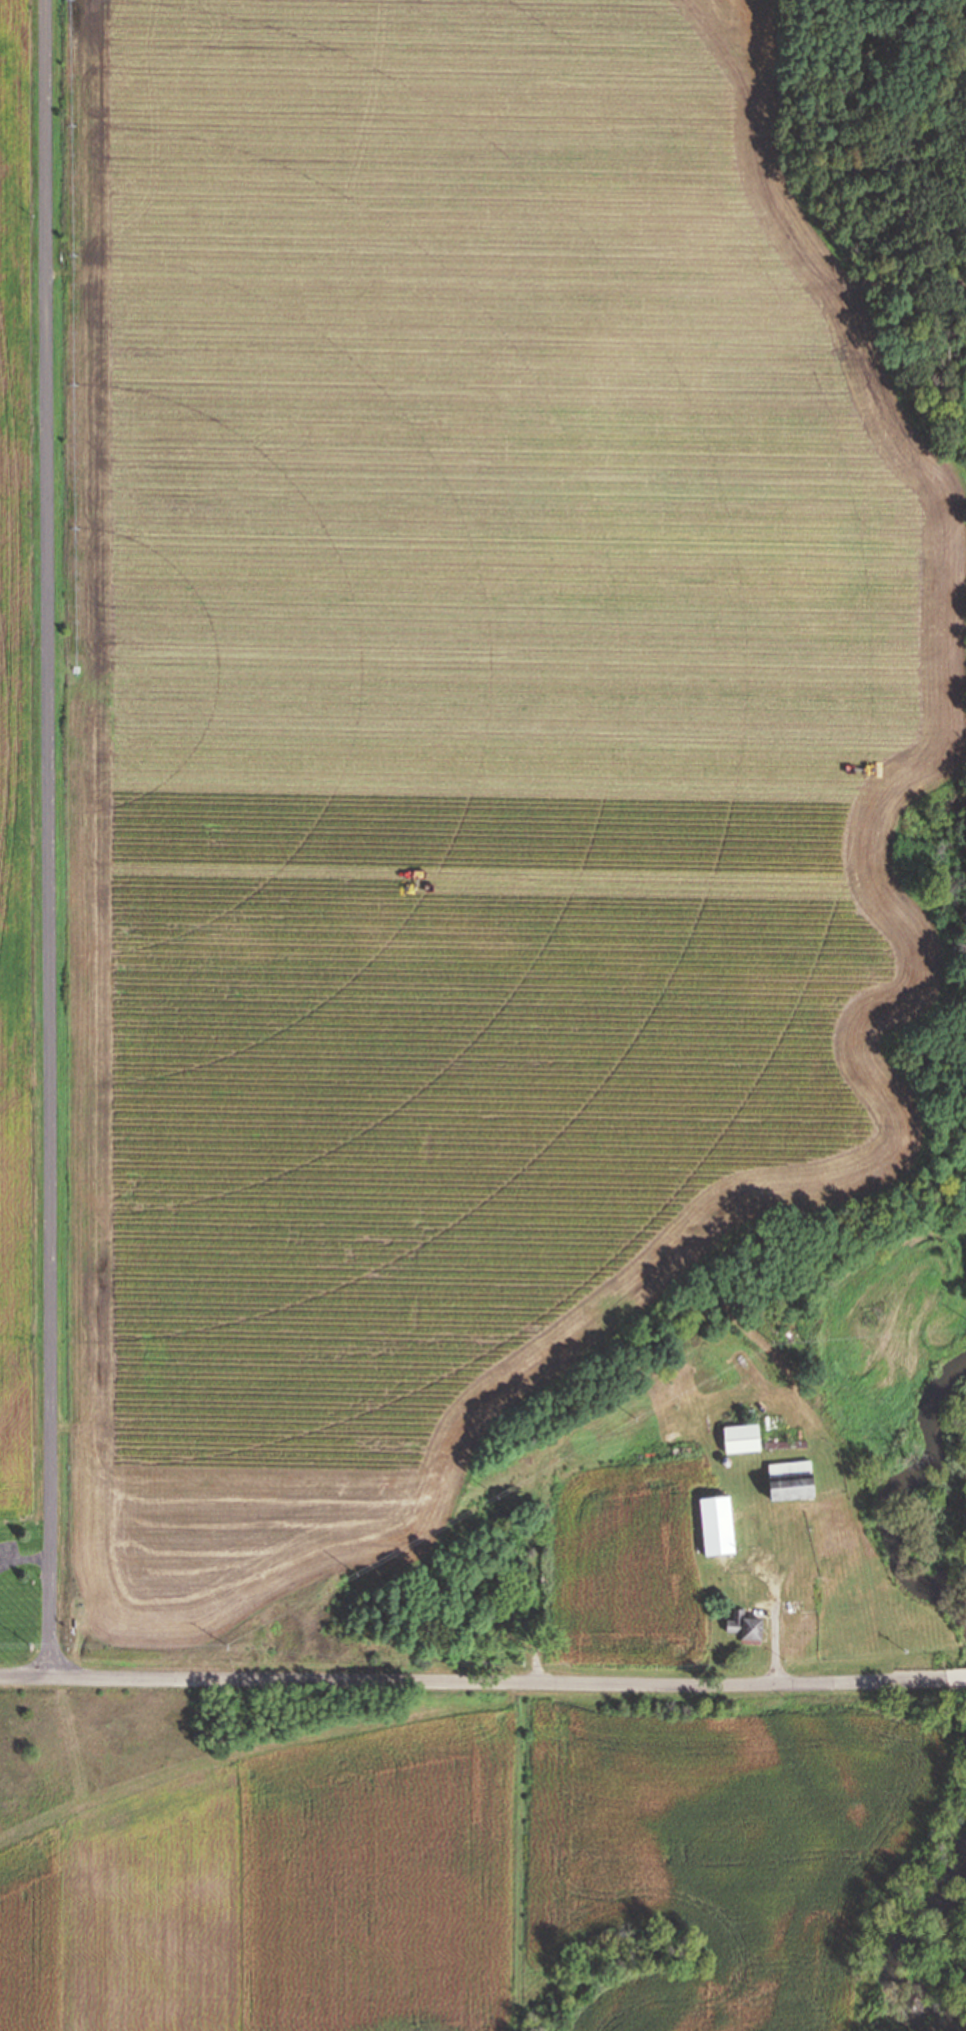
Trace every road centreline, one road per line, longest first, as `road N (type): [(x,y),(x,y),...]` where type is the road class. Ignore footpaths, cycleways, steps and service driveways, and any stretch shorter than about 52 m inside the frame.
road 1 (residential): [(56,1679),(48,0)]
road 2 (tertiary): [(0,1676),(735,1685),(951,1677)]

